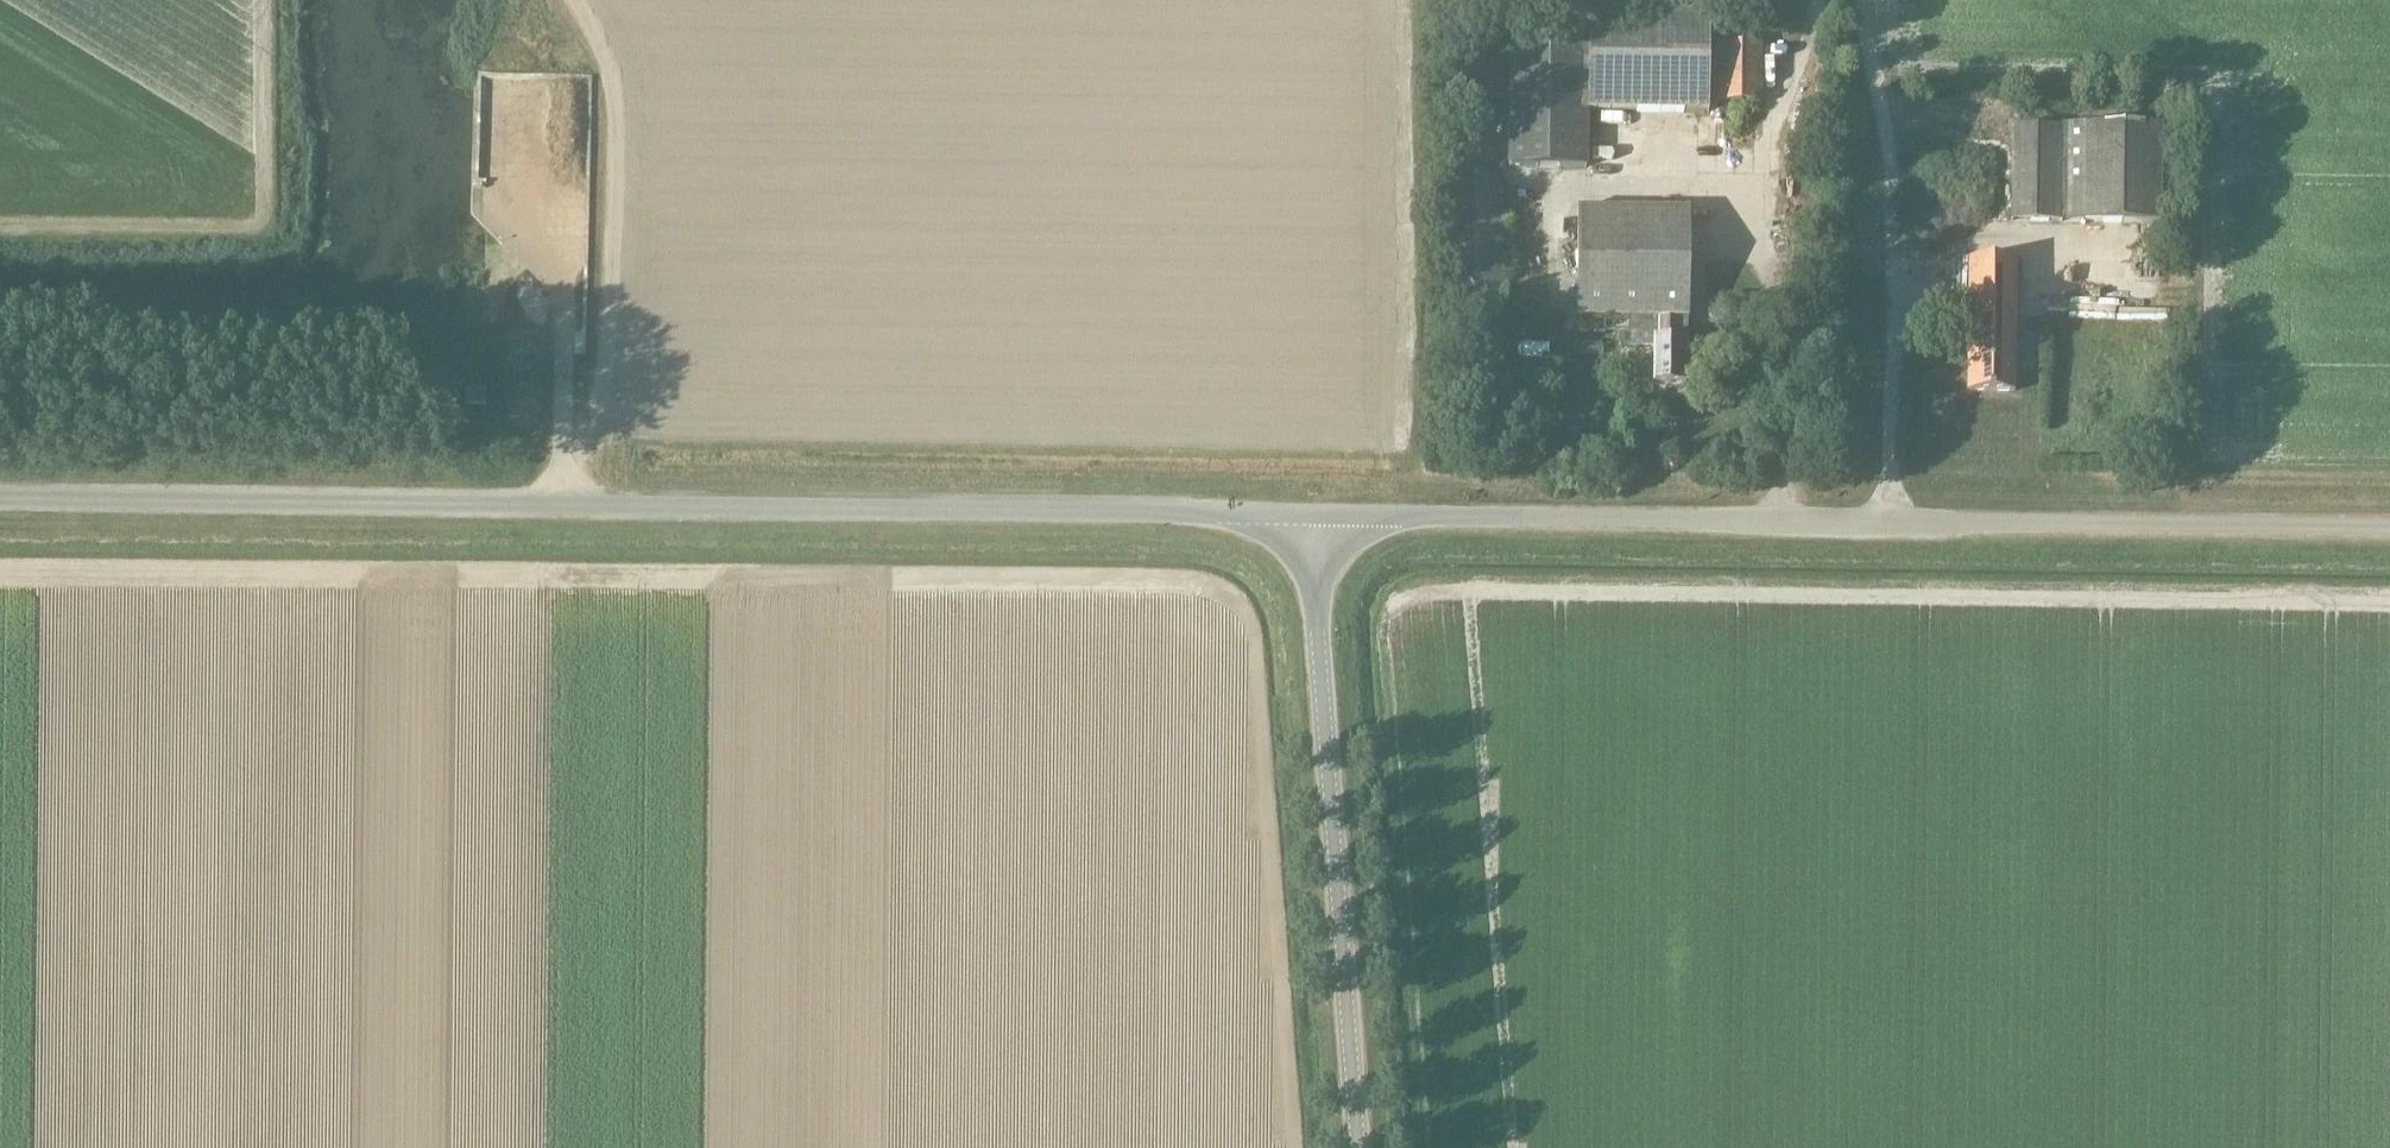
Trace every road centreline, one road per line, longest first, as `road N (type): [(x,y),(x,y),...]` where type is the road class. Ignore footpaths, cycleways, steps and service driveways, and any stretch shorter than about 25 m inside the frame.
road 1 (unclassified): [(1314,514),(0,497)]
road 2 (unclassified): [(2389,526),(1314,514)]
road 3 (unclassified): [(1358,1147),(1314,514)]

